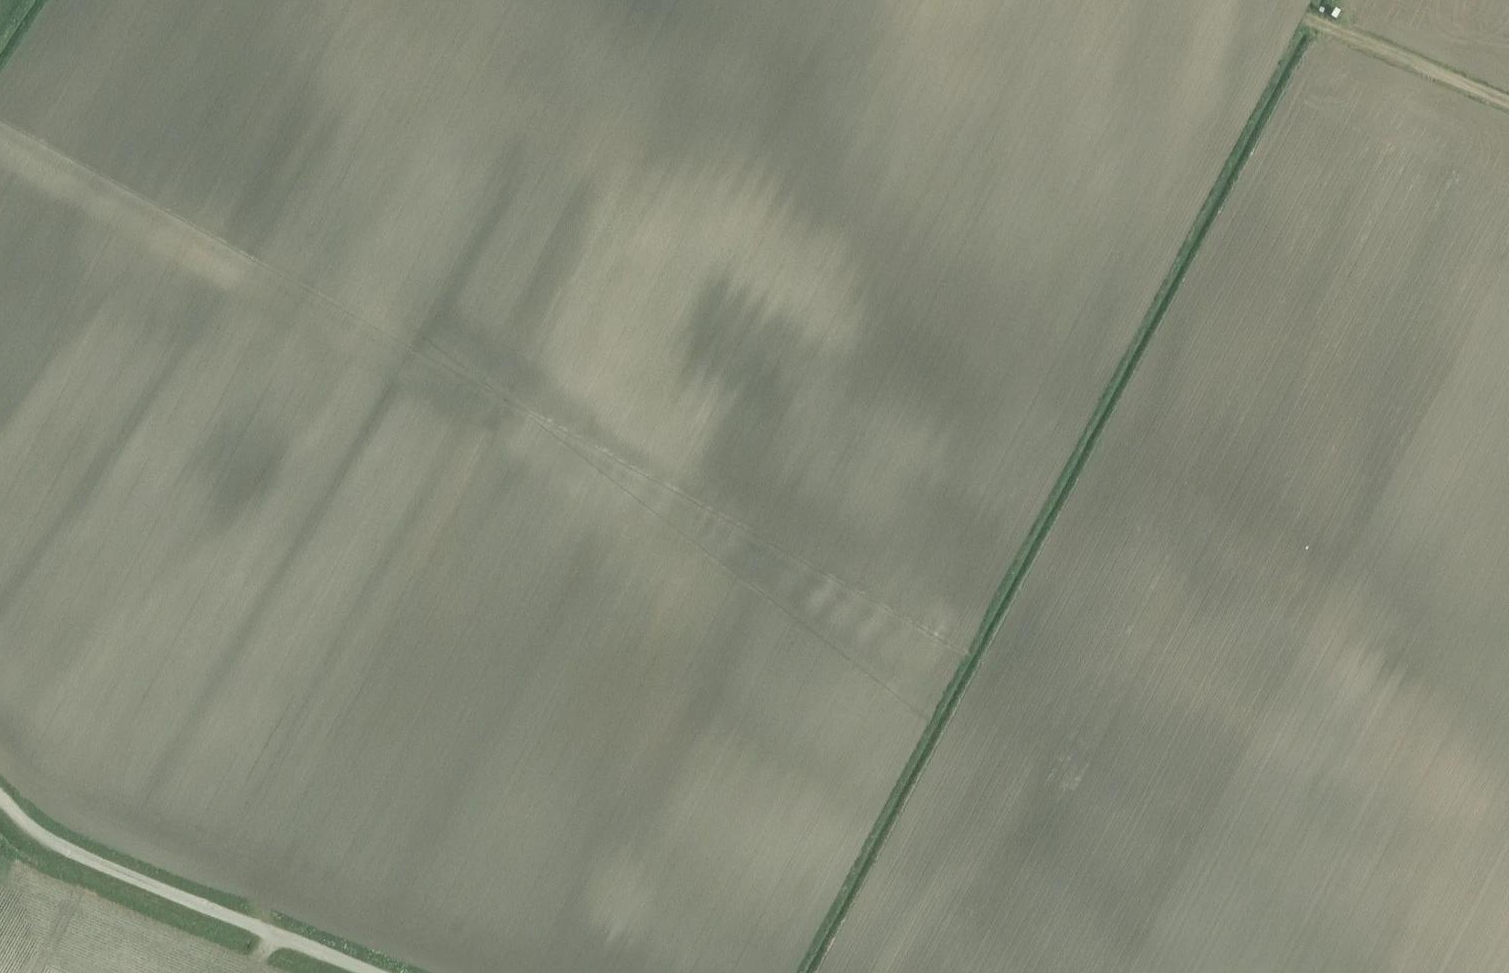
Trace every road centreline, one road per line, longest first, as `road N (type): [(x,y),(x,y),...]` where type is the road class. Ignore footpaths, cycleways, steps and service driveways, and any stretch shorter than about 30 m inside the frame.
road 1 (unclassified): [(369,972),(78,855)]
road 2 (track): [(1508,105),(1272,1)]

